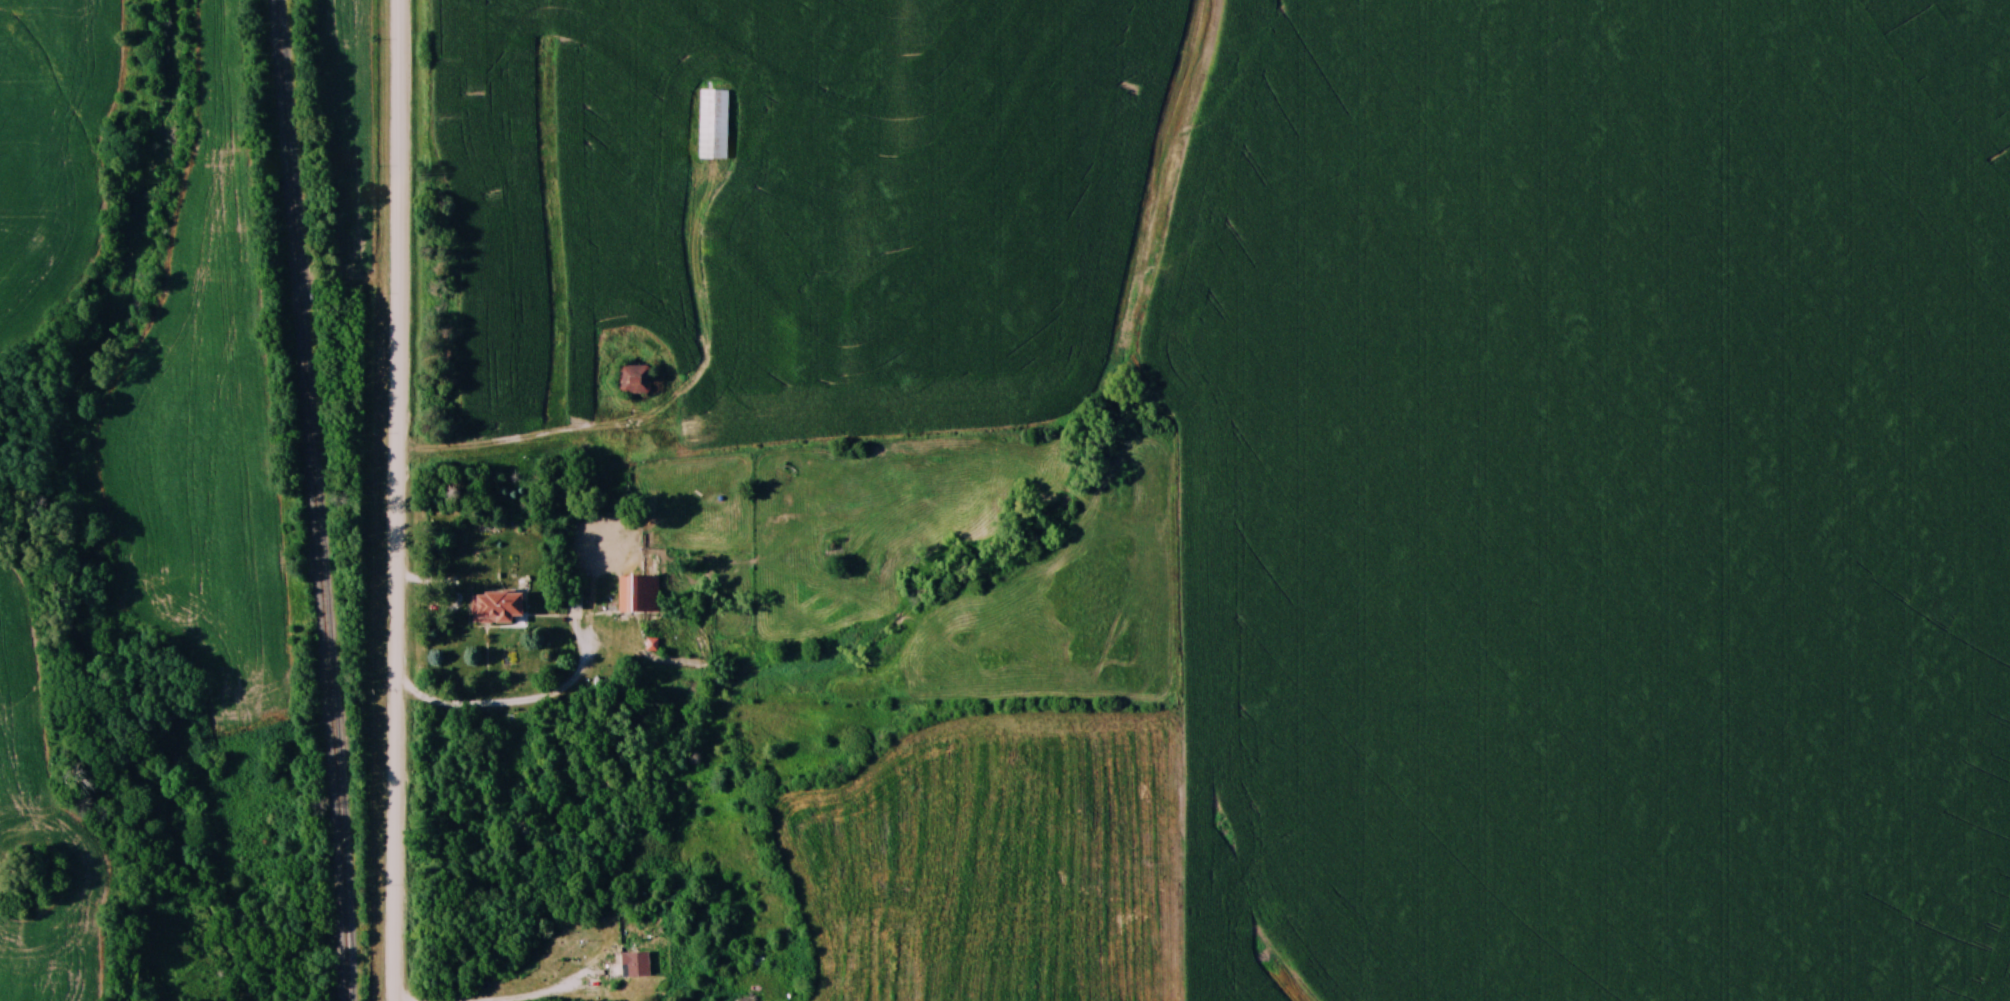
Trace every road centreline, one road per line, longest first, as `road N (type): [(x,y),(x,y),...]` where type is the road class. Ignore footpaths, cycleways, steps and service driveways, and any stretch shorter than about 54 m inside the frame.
road 1 (residential): [(398,1000),(401,0)]

